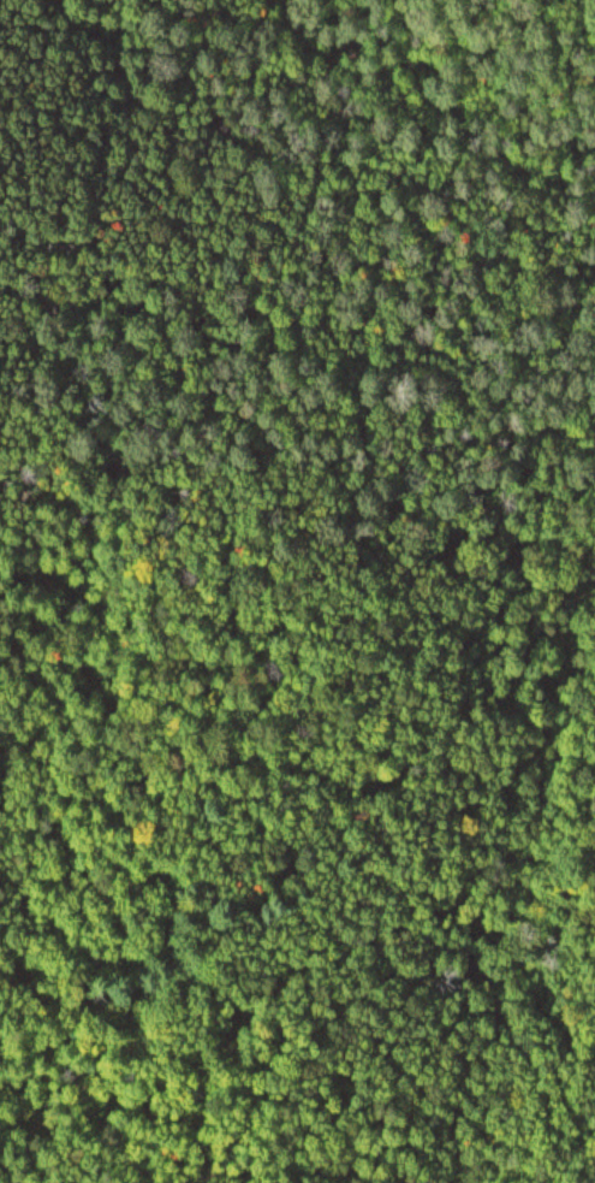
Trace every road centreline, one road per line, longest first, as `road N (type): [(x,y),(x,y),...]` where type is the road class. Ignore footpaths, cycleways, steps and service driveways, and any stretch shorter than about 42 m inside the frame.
road 1 (track): [(290,0),(389,79),(541,153)]
road 2 (track): [(594,160),(541,153),(459,5)]

